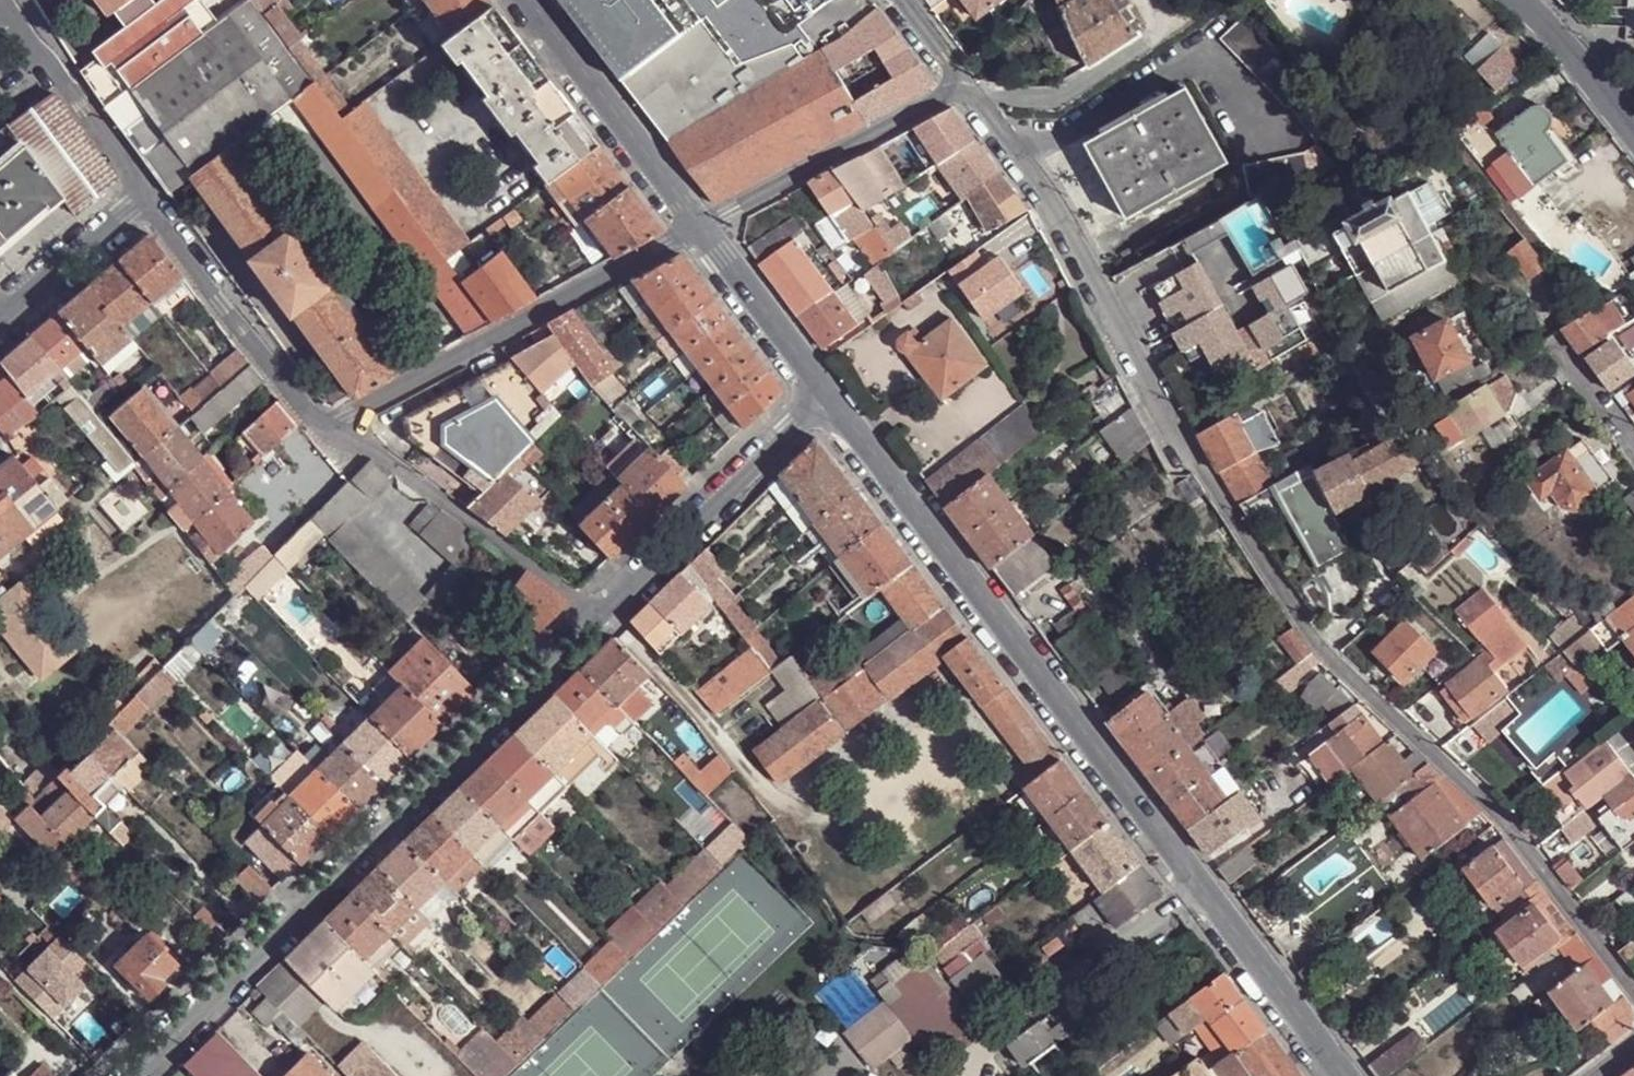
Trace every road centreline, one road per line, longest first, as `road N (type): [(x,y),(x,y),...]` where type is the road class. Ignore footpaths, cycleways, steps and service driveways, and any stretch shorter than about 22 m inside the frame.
road 1 (residential): [(817,396),(1333,1075)]
road 2 (residential): [(966,89),(1328,651)]
road 3 (residential): [(124,1075),(598,611)]
road 4 (residential): [(1633,992),(1505,823),(1328,651)]
road 5 (residential): [(689,227),(384,393),(327,432)]
road 6 (residential): [(598,611),(380,452),(327,432)]
road 7 (residential): [(966,89),(689,227)]
road 8 (residential): [(598,611),(817,396)]
road 9 (residential): [(327,432),(160,198)]
road 10 (residential): [(519,0),(689,227)]
road 11 (residential): [(160,198),(78,97),(16,0)]
road 12 (residential): [(689,227),(817,396)]
road 13 (residential): [(0,326),(160,198)]
road 14 (residential): [(1524,0),(1633,128)]
road 15 (residential): [(1633,446),(1553,340)]

